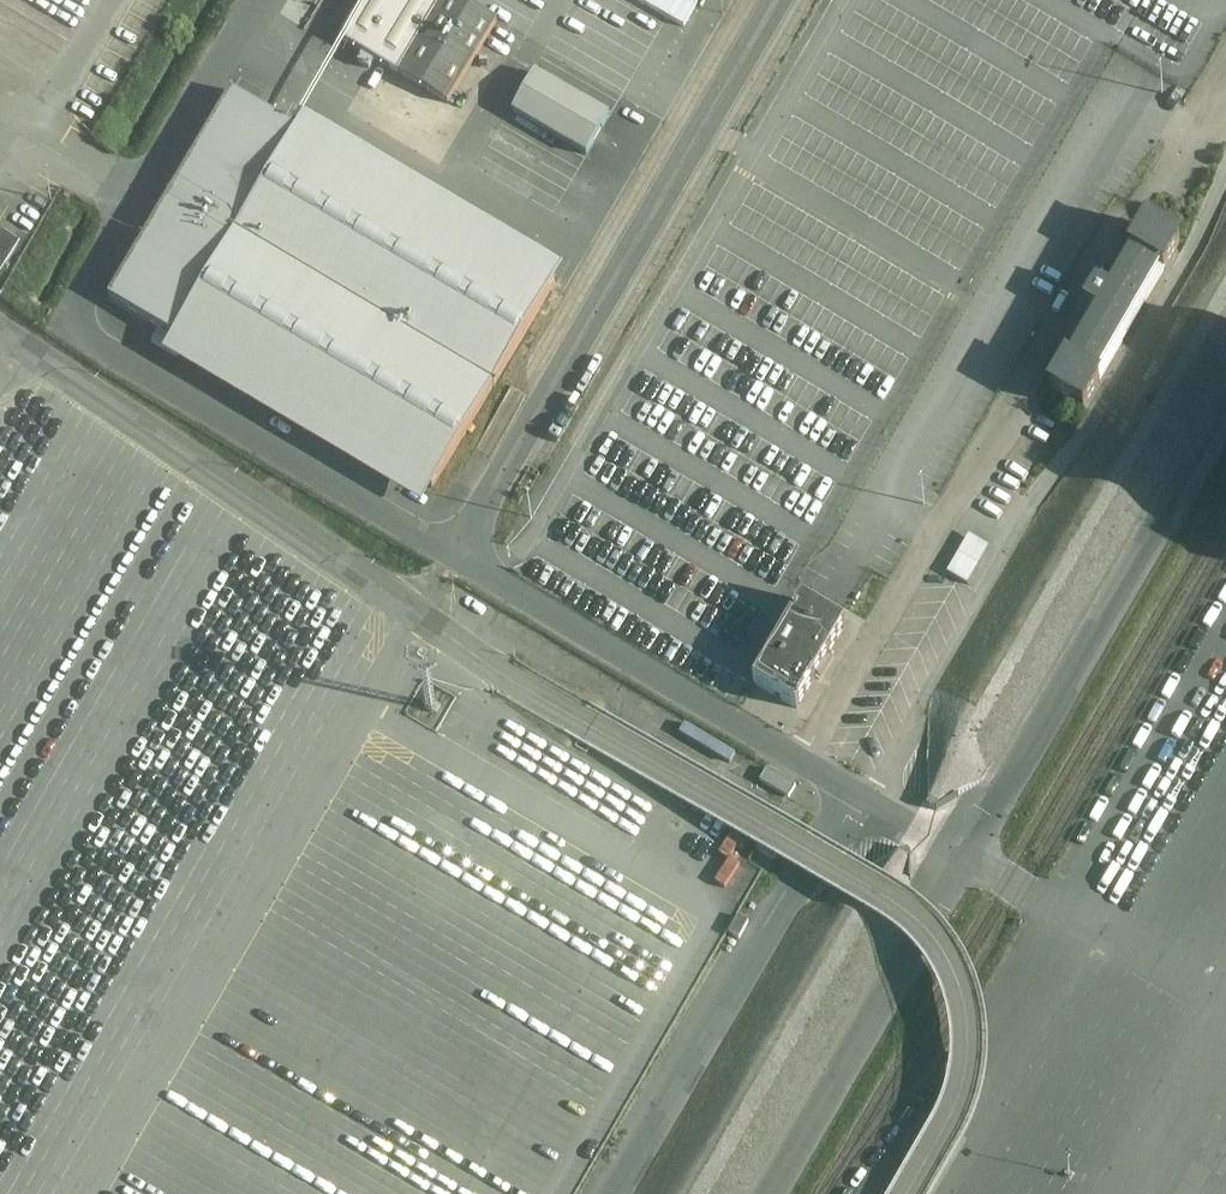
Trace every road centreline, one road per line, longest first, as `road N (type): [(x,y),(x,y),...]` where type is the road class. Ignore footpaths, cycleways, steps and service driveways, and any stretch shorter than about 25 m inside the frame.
road 1 (unclassified): [(419,617),(924,934),(948,963),(964,1003),(968,1075),(961,1106),(911,1193)]
road 2 (unclassified): [(263,0),(68,324),(455,555)]
road 3 (unclassified): [(851,791),(1022,517),(1094,428),(1200,242),(1225,181)]
road 4 (unclassified): [(87,1193),(419,617)]
road 5 (unclassified): [(455,555),(778,0)]
road 6 (unclassified): [(0,332),(419,617)]
road 7 (unclassified): [(616,1193),(851,791)]
road 8 (unclassified): [(455,555),(851,791)]
road 9 (unclassified): [(1225,1002),(965,858)]
road 10 (unclassified): [(851,791),(965,858)]

